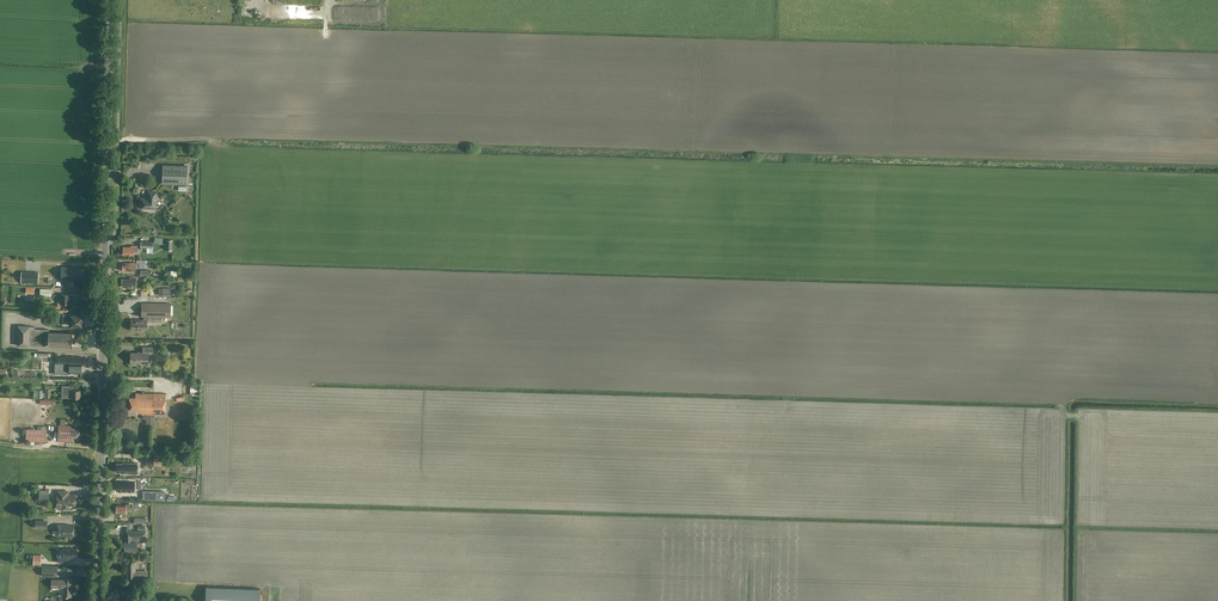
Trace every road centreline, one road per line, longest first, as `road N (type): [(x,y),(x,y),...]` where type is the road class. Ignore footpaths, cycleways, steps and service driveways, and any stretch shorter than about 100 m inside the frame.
road 1 (tertiary): [(97,600),(111,0)]

